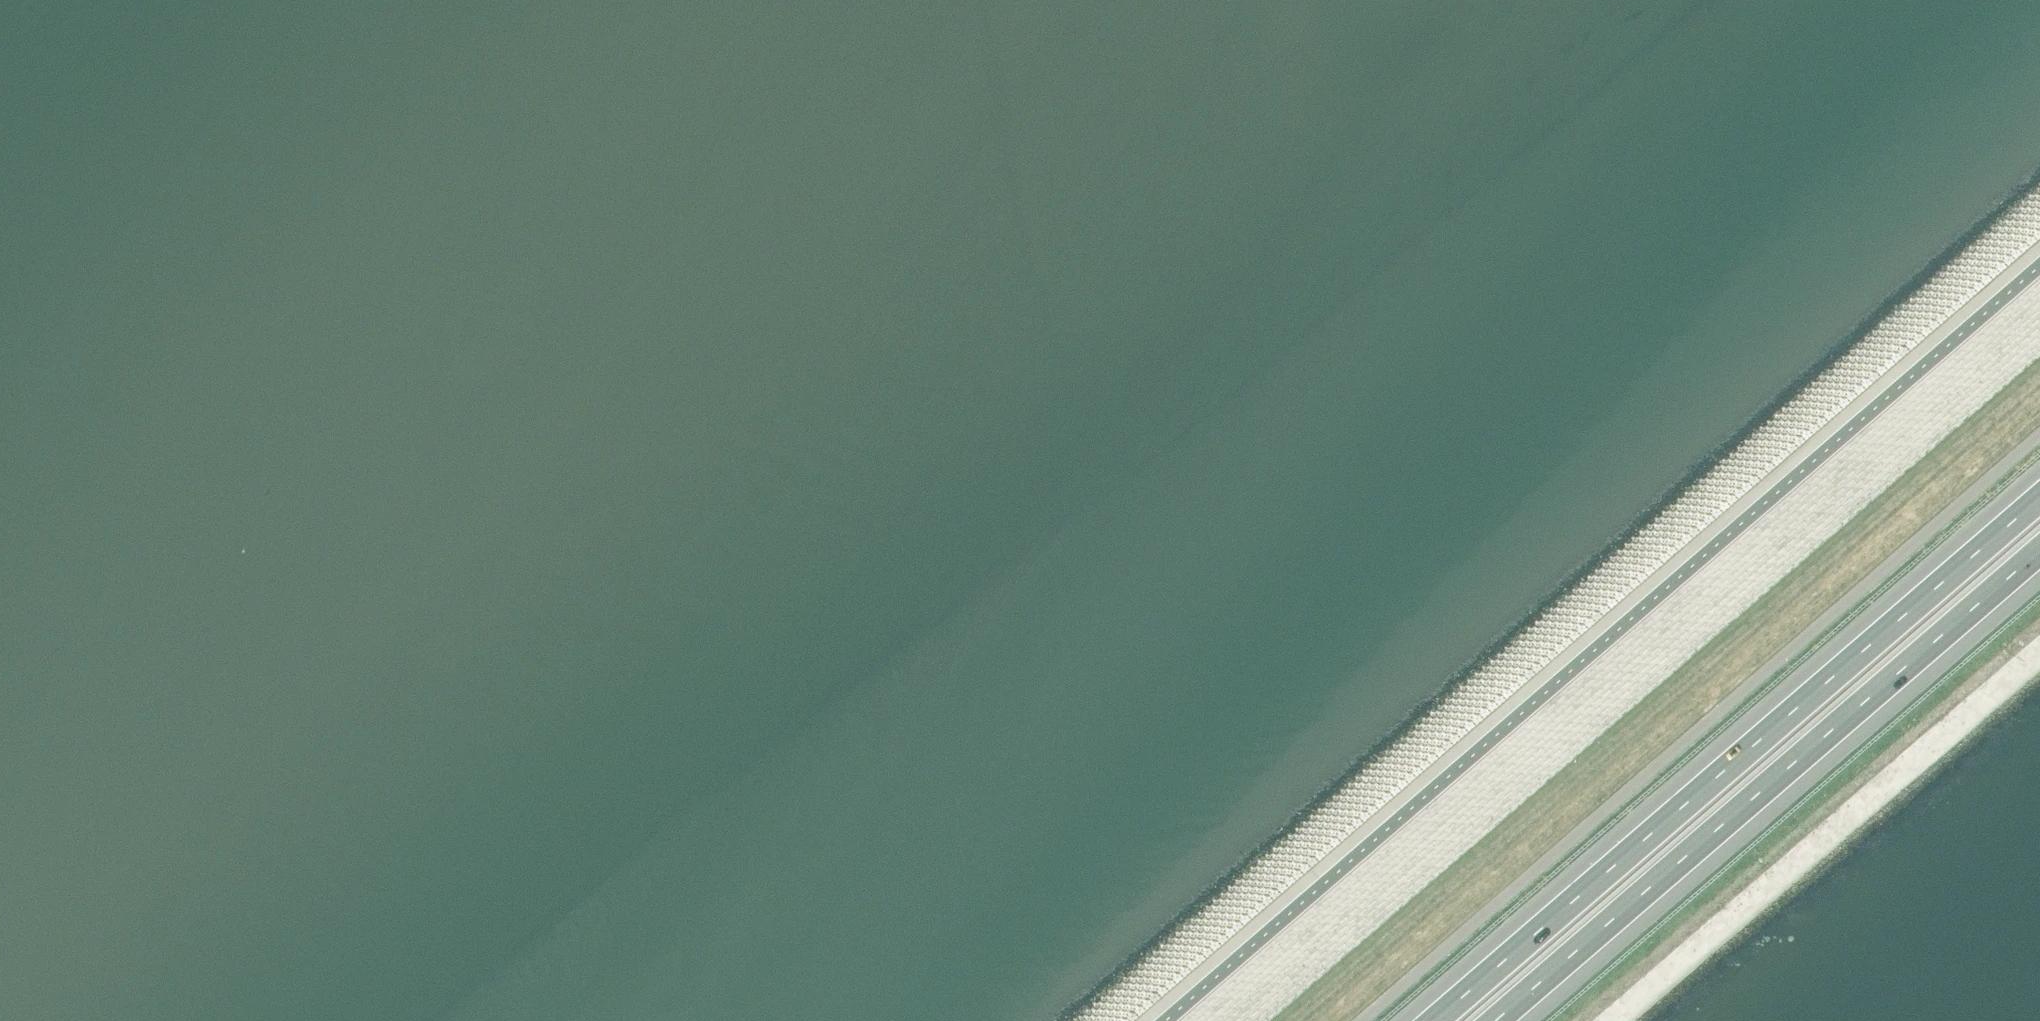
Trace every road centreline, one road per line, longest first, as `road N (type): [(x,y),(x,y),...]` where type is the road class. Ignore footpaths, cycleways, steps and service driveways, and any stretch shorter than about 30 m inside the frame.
road 1 (motorway): [(2039,499),(1436,1020)]
road 2 (motorway): [(1500,1020),(2039,555)]

